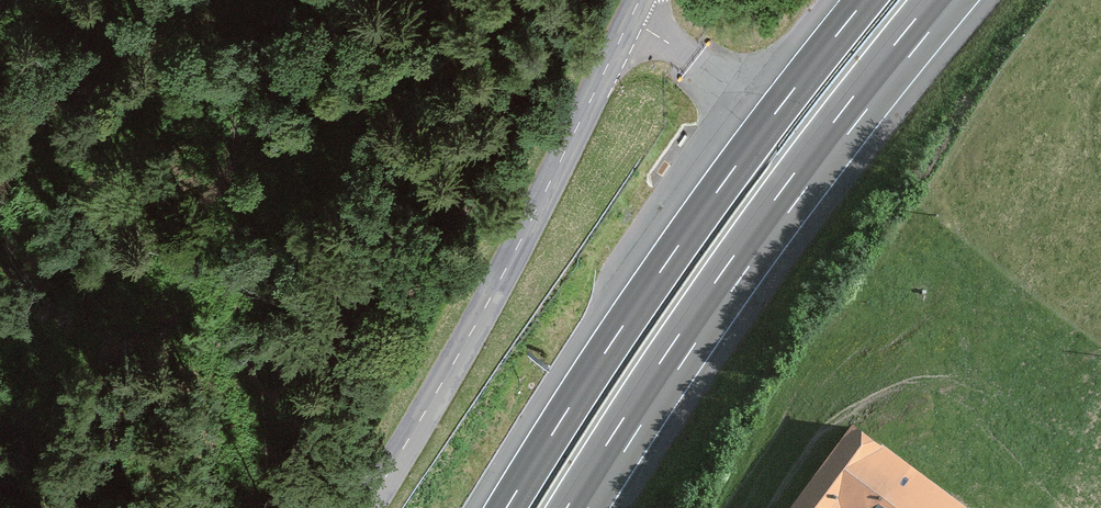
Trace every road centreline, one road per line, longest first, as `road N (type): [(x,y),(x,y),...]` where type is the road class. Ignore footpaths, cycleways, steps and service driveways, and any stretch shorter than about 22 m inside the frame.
road 1 (motorway): [(579,507),(727,281),(944,0)]
road 2 (motorway): [(865,0),(677,246),(507,507)]
road 3 (tertiary): [(369,507),(492,304),(640,0)]

